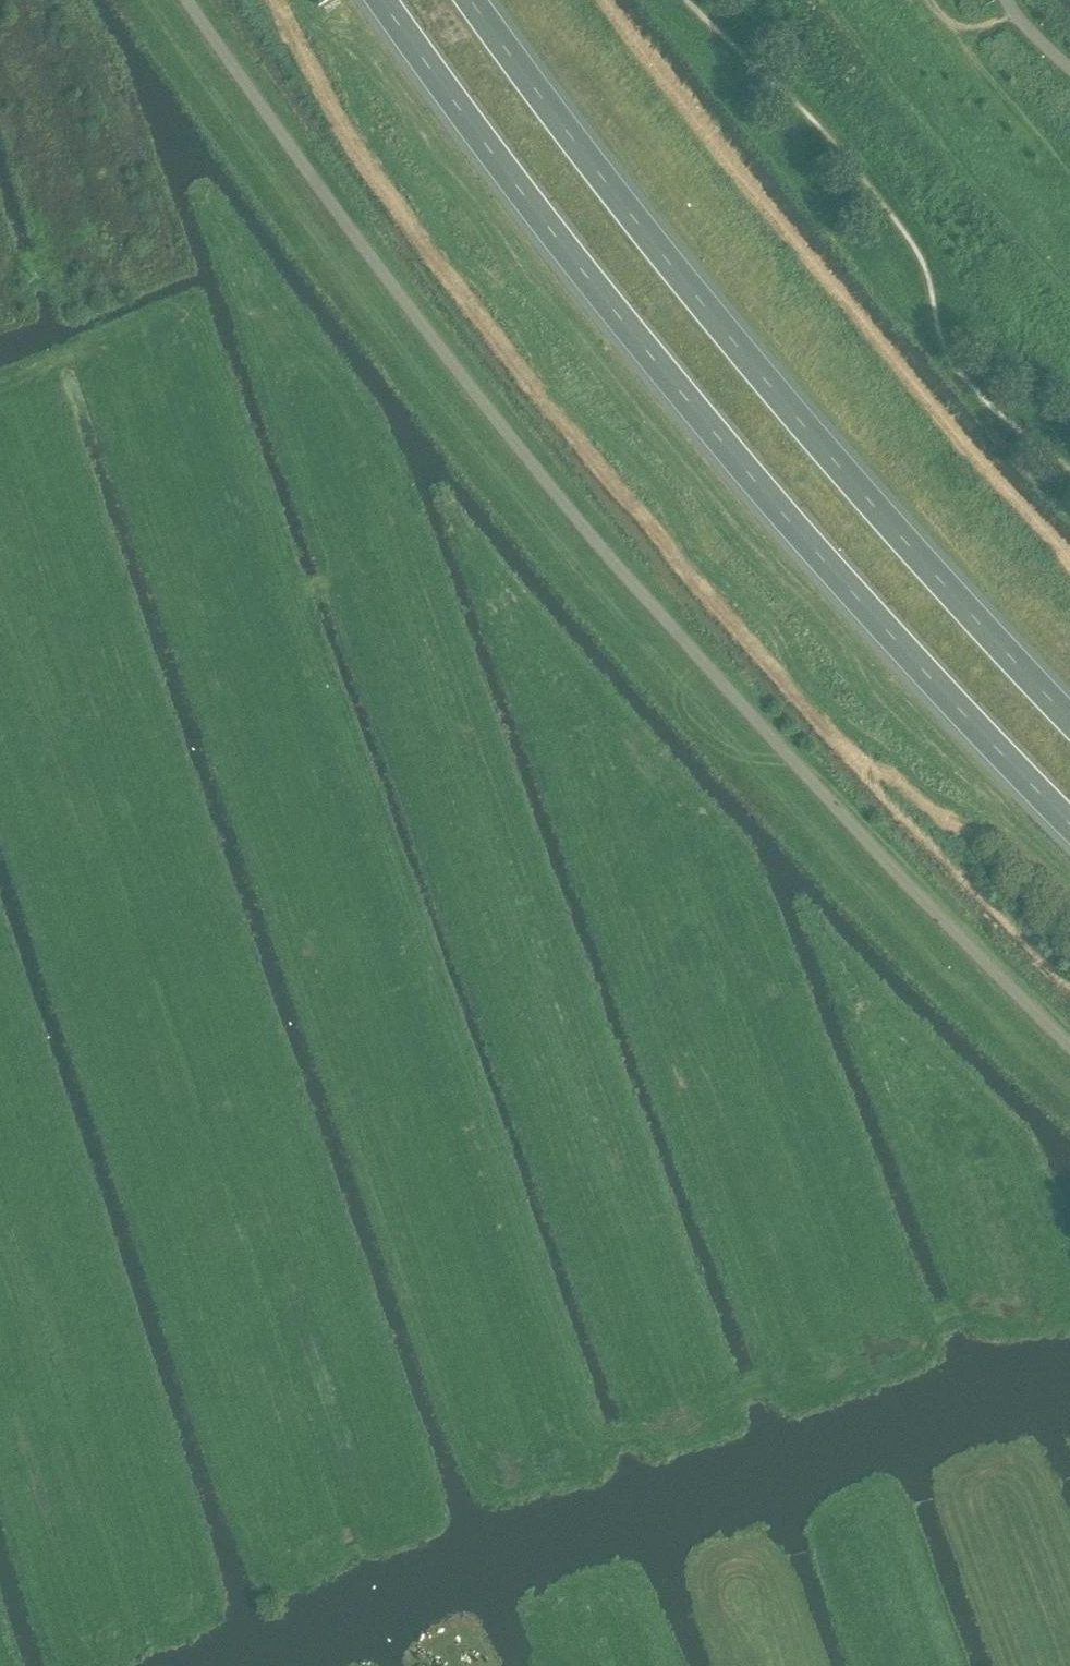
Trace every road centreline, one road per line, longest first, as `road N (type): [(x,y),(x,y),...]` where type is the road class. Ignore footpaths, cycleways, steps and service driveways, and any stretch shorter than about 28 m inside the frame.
road 1 (trunk): [(380,0),(593,287),(718,438),(1069,825)]
road 2 (trunk): [(1069,719),(900,539),(650,240),(472,0)]
road 3 (track): [(696,0),(864,179),(920,256),(932,322),(948,353),(1005,421),(1069,469)]

